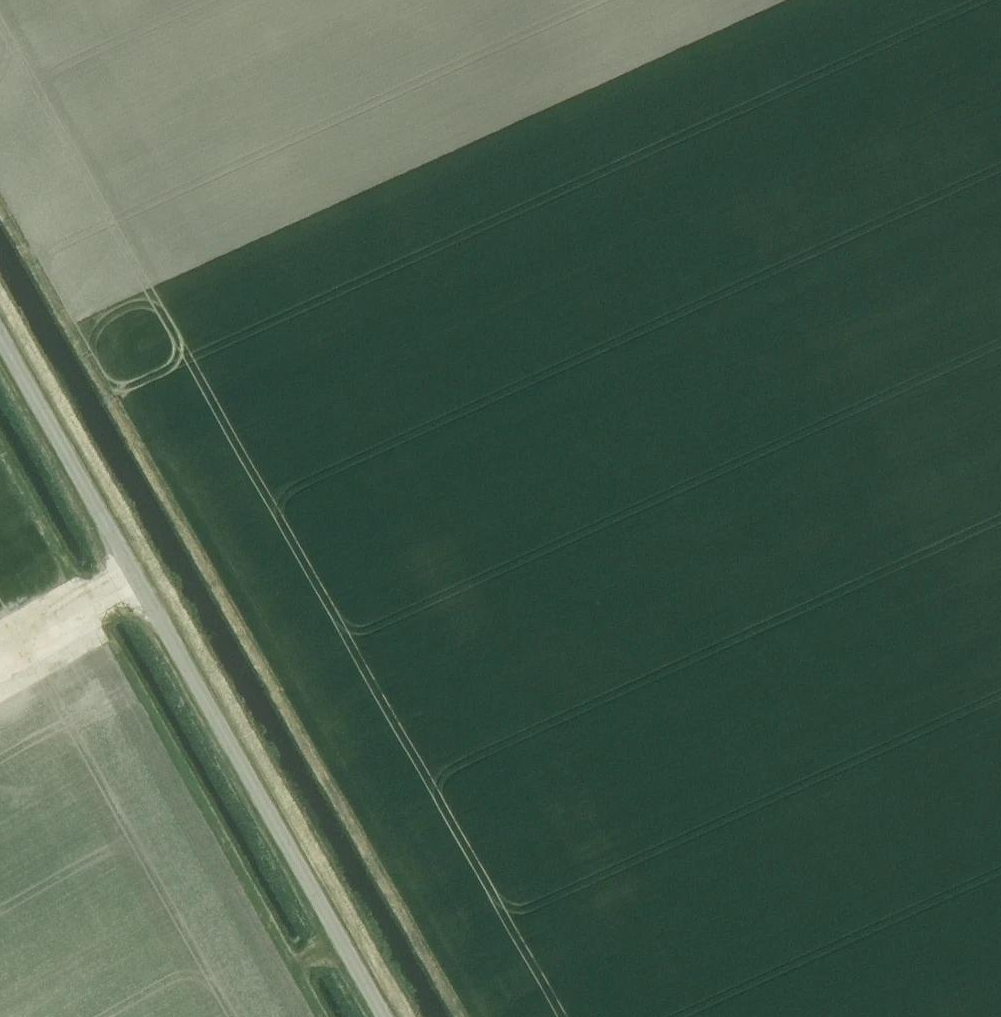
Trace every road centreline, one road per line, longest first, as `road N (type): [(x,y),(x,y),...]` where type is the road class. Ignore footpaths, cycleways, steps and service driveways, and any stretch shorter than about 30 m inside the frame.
road 1 (unclassified): [(392,1016),(0,310)]

